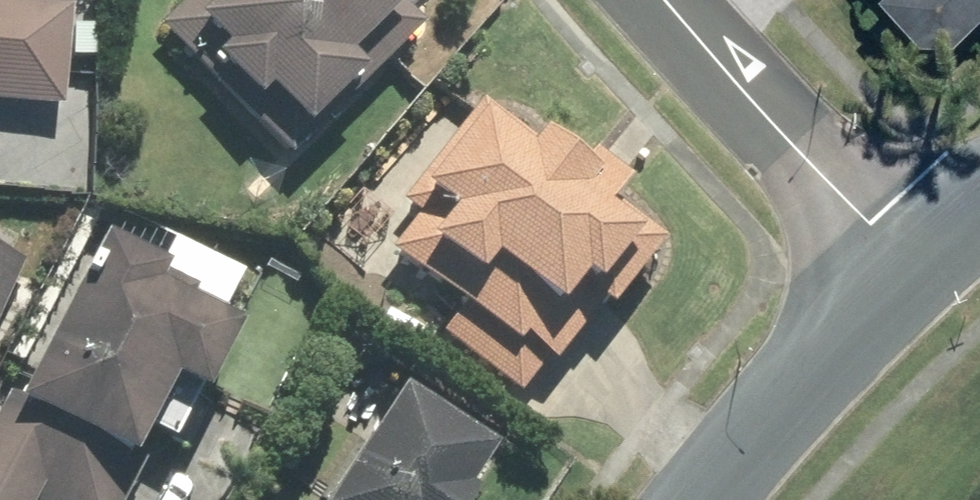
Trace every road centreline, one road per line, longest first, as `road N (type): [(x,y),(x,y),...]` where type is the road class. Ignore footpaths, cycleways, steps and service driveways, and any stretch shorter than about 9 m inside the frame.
road 1 (residential): [(904,265),(659,0)]
road 2 (tertiary): [(707,499),(904,265)]

